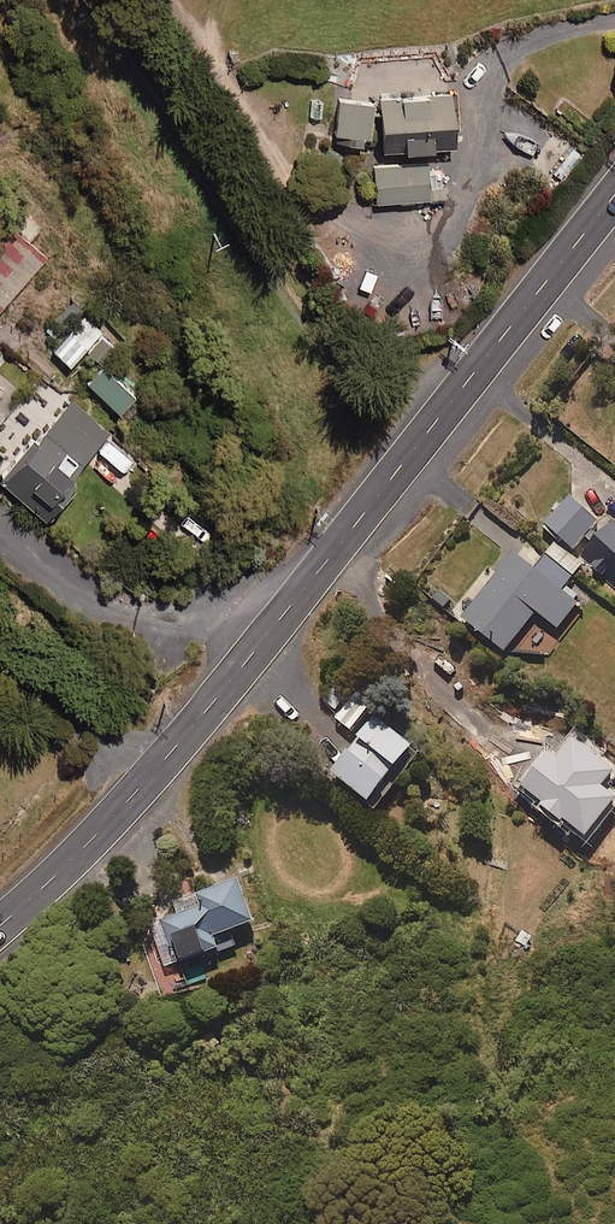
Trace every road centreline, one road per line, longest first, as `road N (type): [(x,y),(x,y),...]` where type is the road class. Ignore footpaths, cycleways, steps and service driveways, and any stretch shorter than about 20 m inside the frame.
road 1 (secondary): [(614,195),(169,754),(0,925)]

